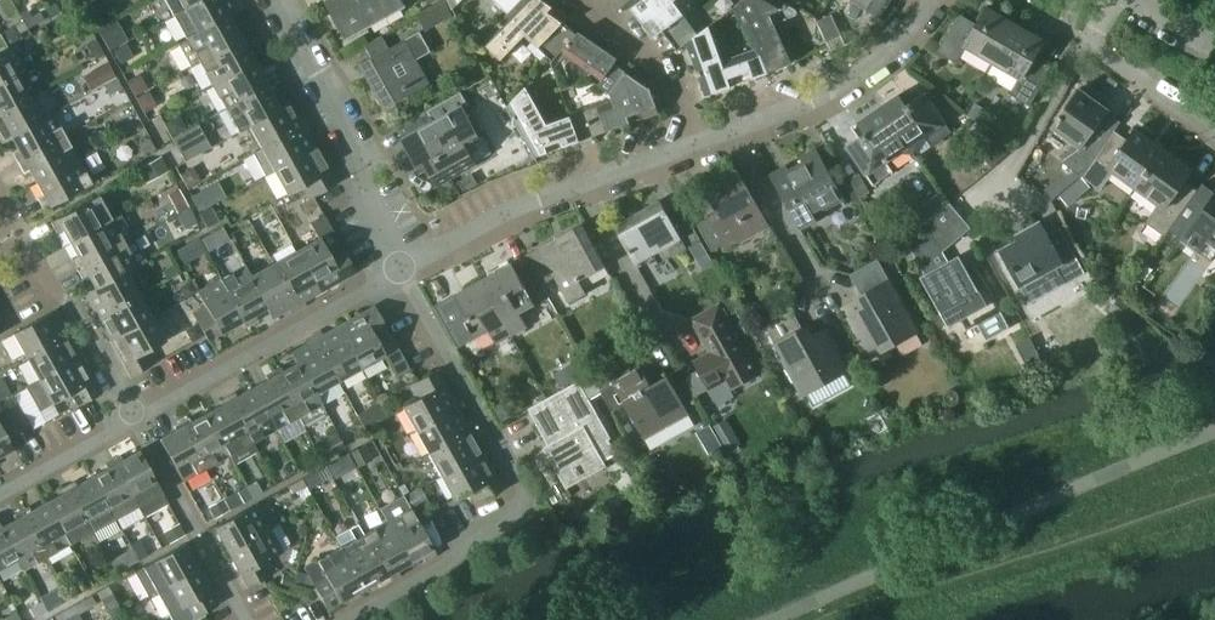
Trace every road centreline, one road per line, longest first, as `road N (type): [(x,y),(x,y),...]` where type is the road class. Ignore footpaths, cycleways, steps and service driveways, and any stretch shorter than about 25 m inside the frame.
road 1 (residential): [(349,619),(537,506),(404,271)]
road 2 (residential): [(135,420),(404,271)]
road 3 (residential): [(404,271),(365,195),(362,163),(275,0)]
road 4 (residential): [(135,420),(64,300),(35,283),(0,220)]
road 5 (residential): [(734,130),(811,100),(874,63),(929,0)]
road 6 (residential): [(247,619),(135,420)]
road 7 (residential): [(404,271),(507,210),(580,184)]
road 8 (residential): [(694,144),(670,72),(583,0)]
road 9 (residential): [(990,206),(1086,45)]
road 10 (residential): [(819,291),(734,130)]
road 11 (residential): [(662,334),(580,184)]
road 12 (residential): [(1214,133),(1086,45)]
road 13 (residential): [(0,495),(135,420)]
road 14 (residential): [(580,184),(694,144)]

